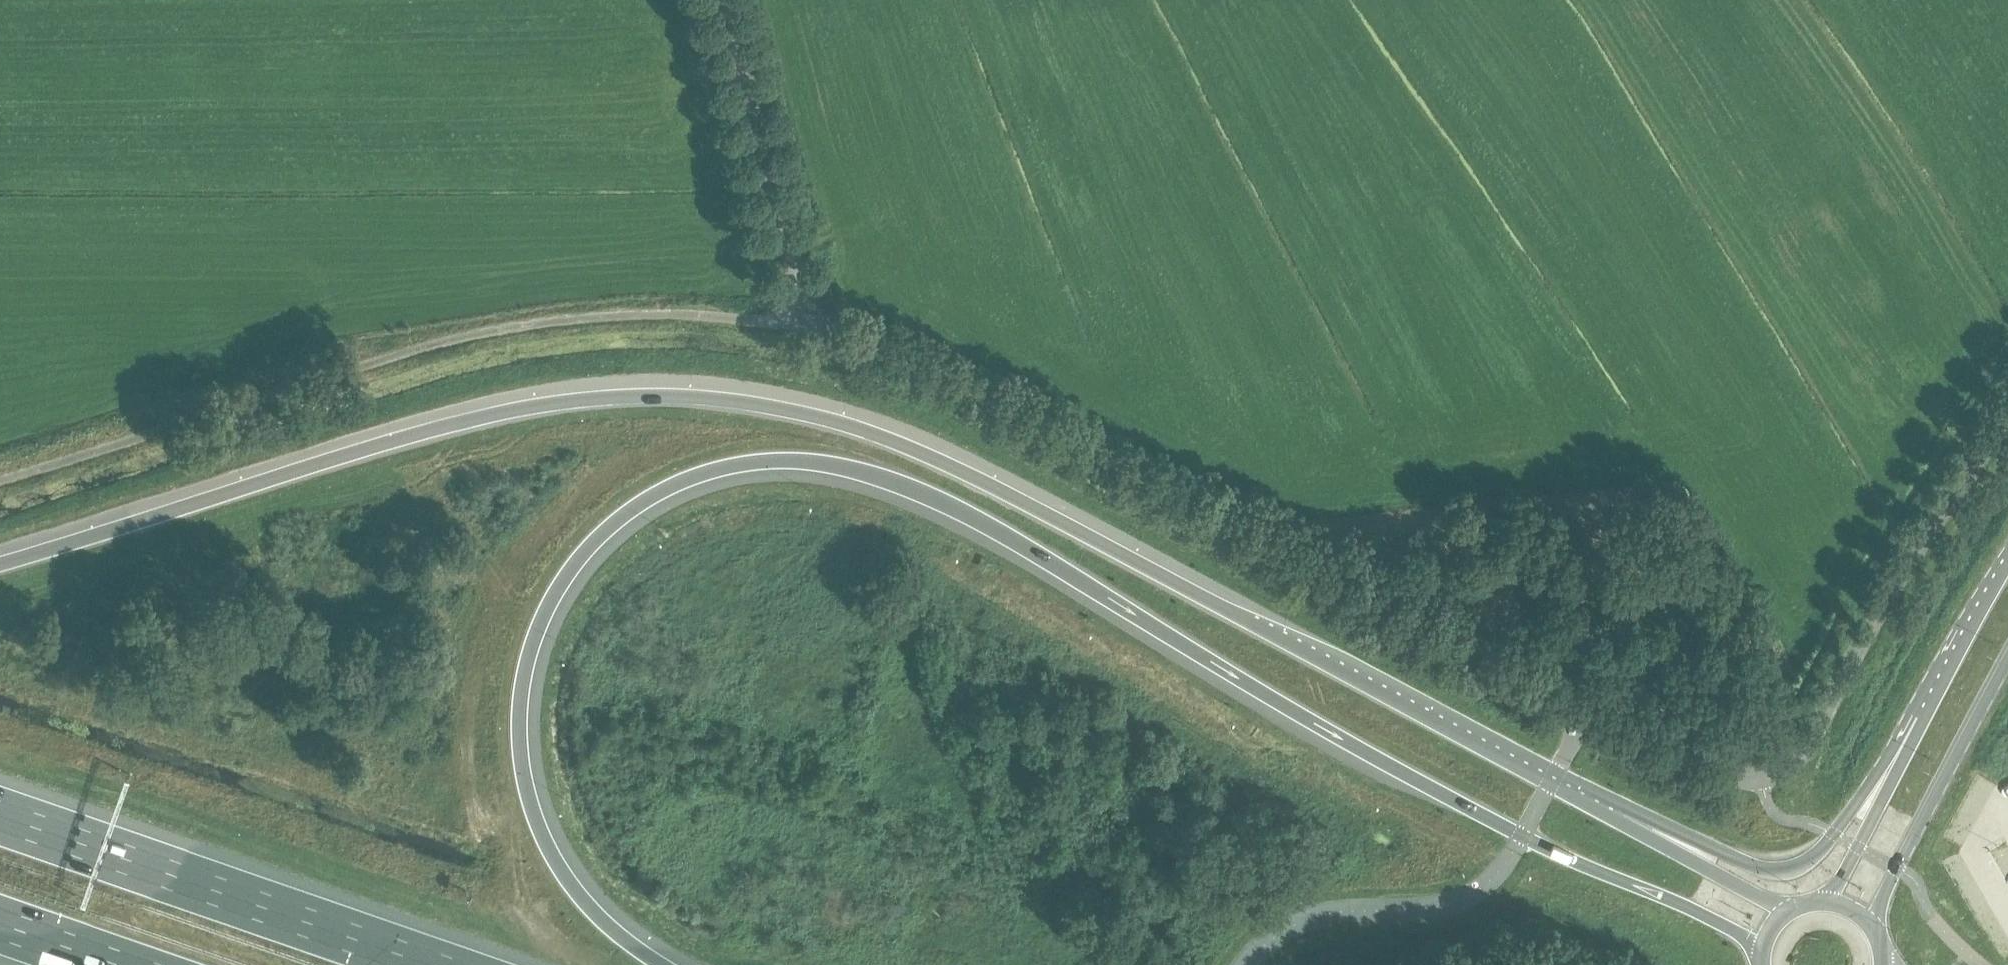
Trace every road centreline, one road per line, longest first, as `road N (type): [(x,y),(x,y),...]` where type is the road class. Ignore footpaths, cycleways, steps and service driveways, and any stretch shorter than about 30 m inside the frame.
road 1 (motorway): [(671,964),(605,919),(570,877),(545,824),(529,778),(535,651),(580,560),(653,497),(698,473),(807,458),(890,477),(998,528),(1522,837),(1690,907),(1761,952)]
road 2 (motorway): [(1621,821),(987,480),(830,415),(741,397),(574,399),(477,416),(0,561)]
road 3 (unclassified): [(1762,780),(1722,774),(1034,417),(831,333),(805,309)]
road 4 (unclassified): [(805,309),(765,319),(640,313),(485,332),(0,482)]
road 5 (motorway): [(433,964),(0,815)]
road 6 (unclassified): [(1762,780),(1799,758),(1881,606),(2007,417)]
road 7 (motorway): [(1905,755),(1797,867),(1766,869),(1621,821)]
road 8 (unclassified): [(805,309),(733,0)]
road 9 (secondary): [(1873,924),(2007,660)]
road 10 (secondary): [(2007,565),(1905,755)]
road 11 (motorway): [(1796,905),(1757,896),(1621,821)]
road 12 (secondary): [(1905,755),(1827,900)]
road 13 (motorway): [(0,921),(128,964)]

